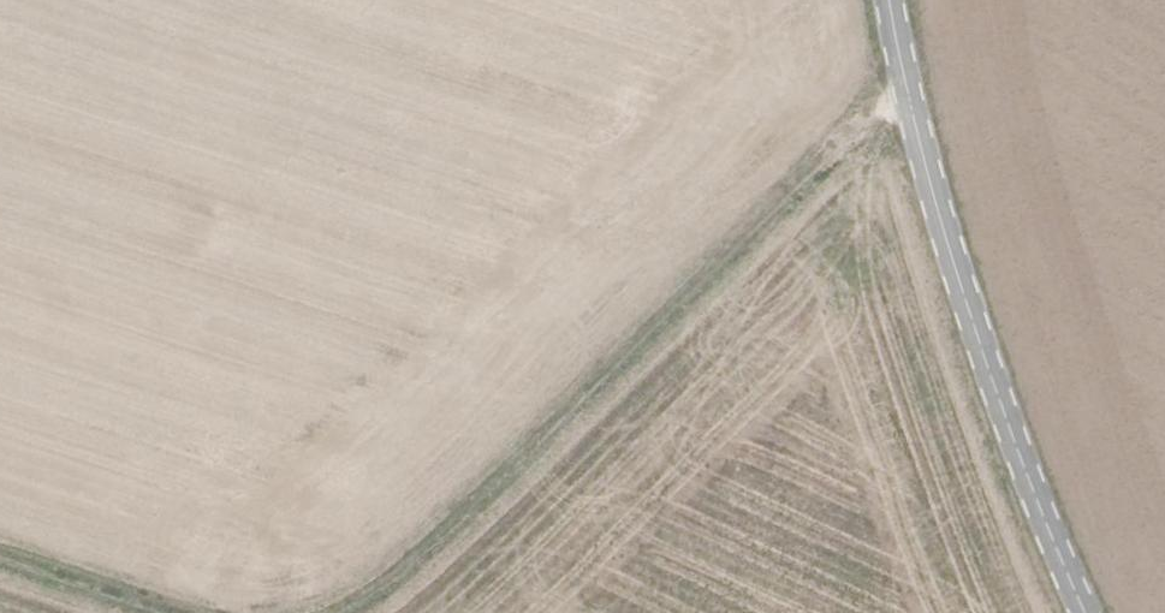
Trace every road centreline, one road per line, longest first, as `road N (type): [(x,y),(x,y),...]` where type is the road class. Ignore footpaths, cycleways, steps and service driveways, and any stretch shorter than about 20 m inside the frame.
road 1 (track): [(896,117),(398,581),(349,612)]
road 2 (tertiary): [(1058,612),(925,228),(871,0)]
road 3 (track): [(146,612),(0,567)]

